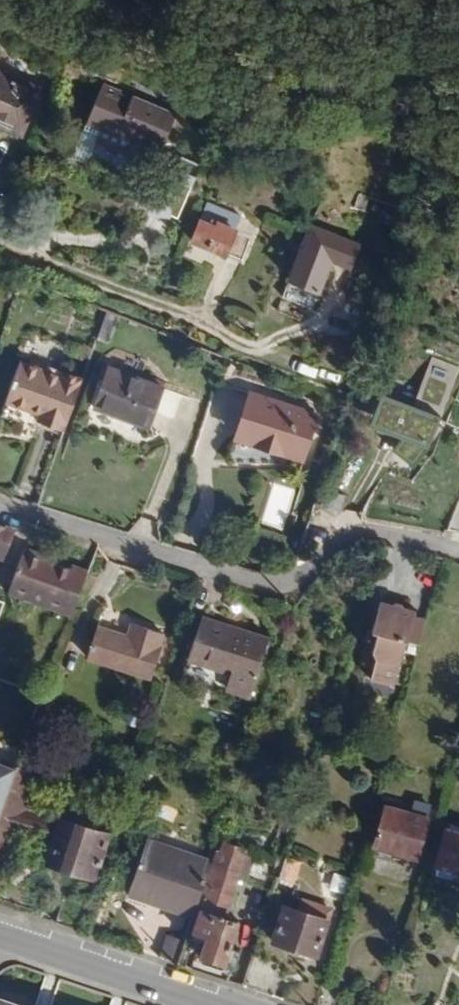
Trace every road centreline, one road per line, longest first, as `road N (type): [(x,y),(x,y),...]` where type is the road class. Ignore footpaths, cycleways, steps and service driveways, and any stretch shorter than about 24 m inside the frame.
road 1 (residential): [(0,506),(283,591),(364,532),(458,557)]
road 2 (residential): [(347,404),(0,252)]
road 3 (primary): [(0,939),(211,1004)]

